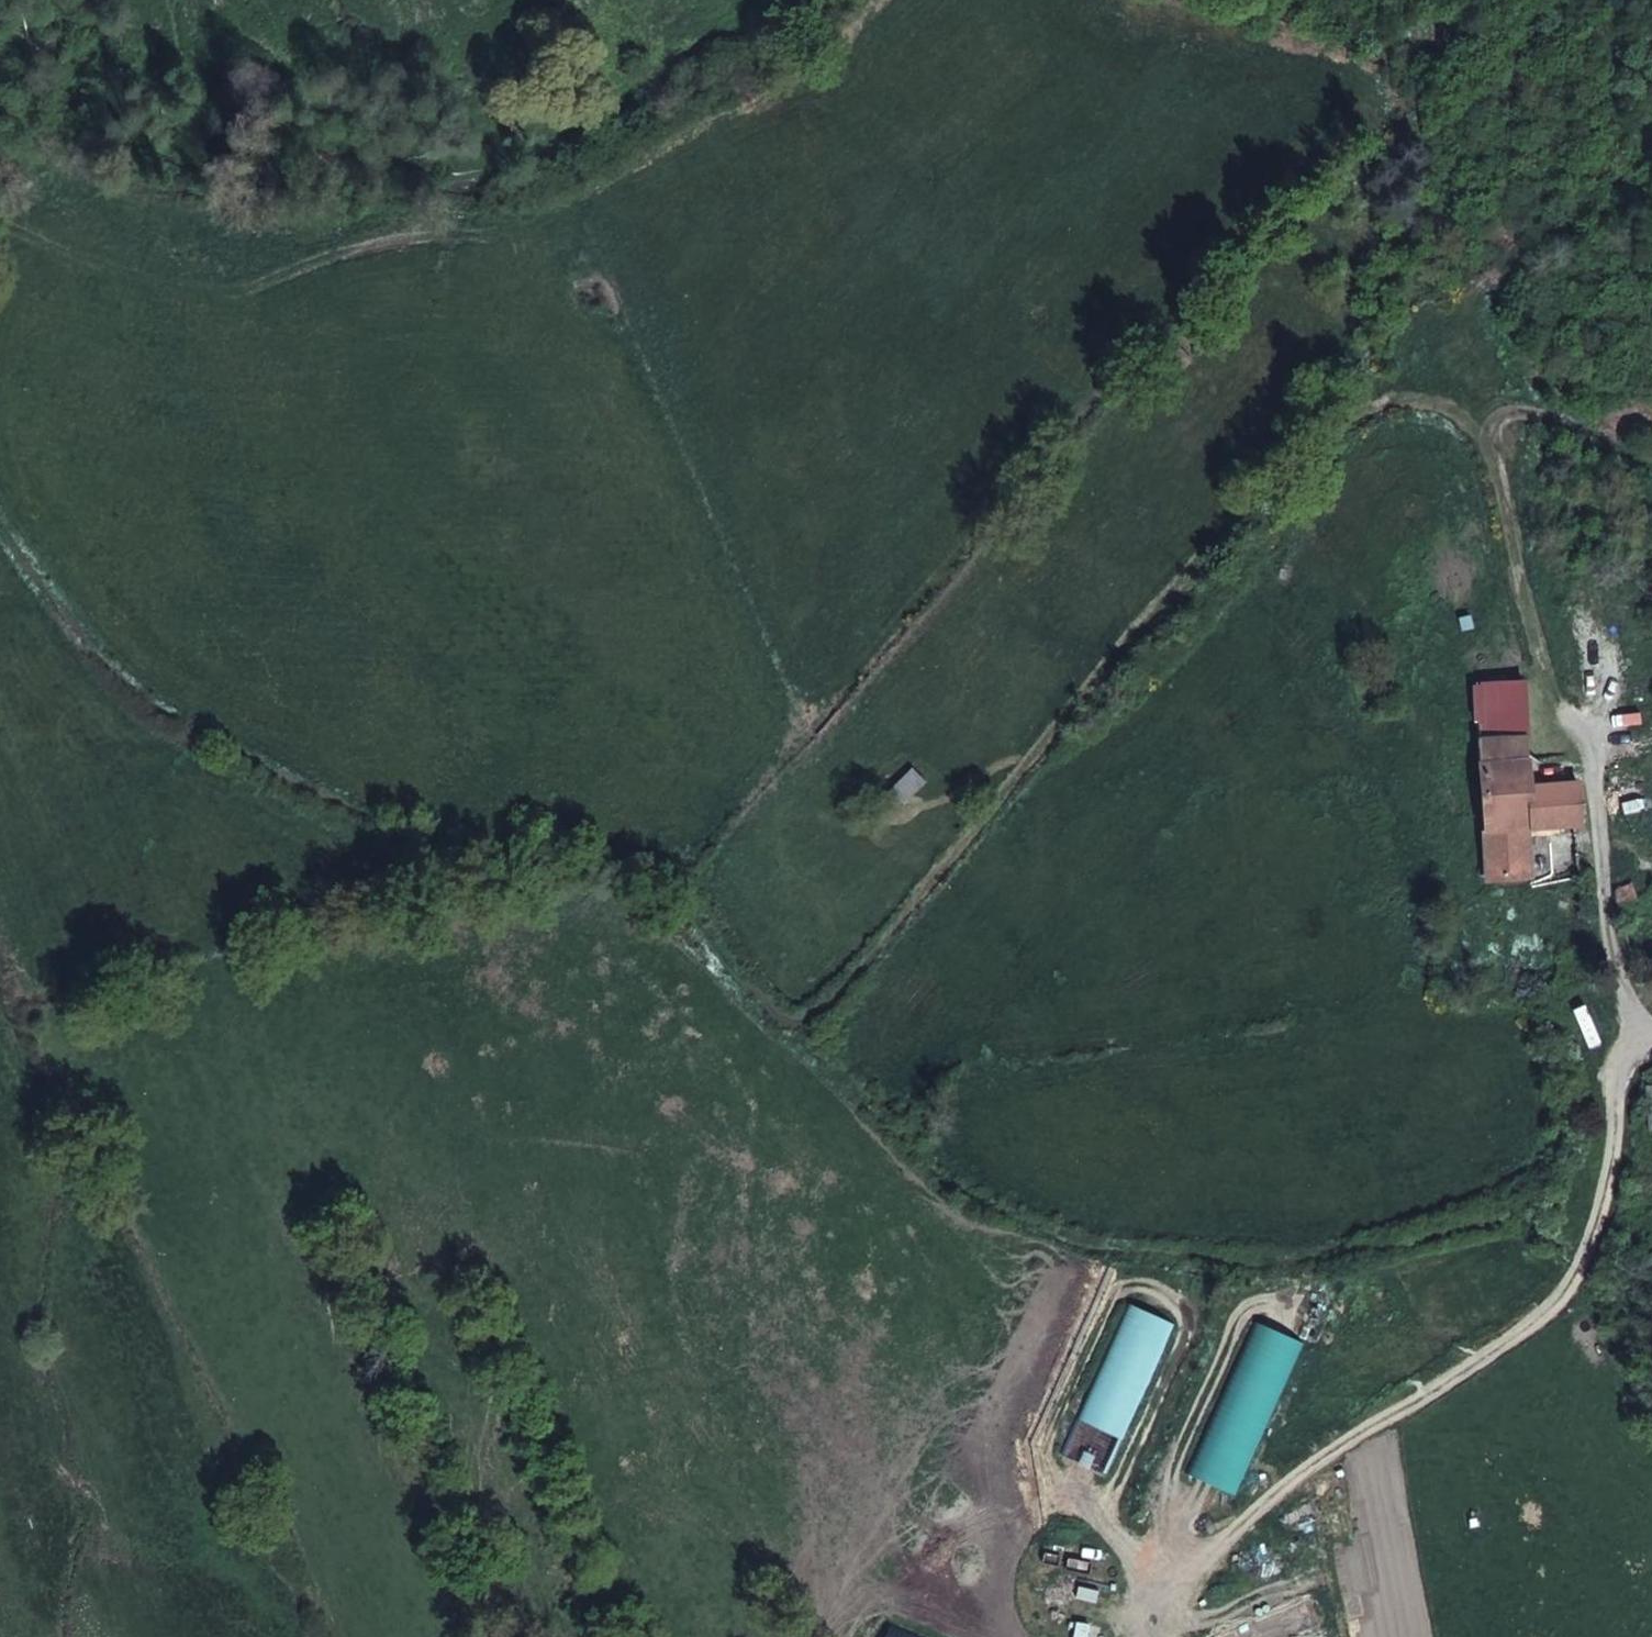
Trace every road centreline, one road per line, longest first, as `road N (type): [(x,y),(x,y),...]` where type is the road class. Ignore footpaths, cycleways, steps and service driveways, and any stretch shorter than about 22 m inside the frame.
road 1 (track): [(1641,1003),(1582,1263),(1550,1317),(1151,1570)]
road 2 (residential): [(1556,674),(1596,796),(1596,869),(1628,985),(1651,1018)]

